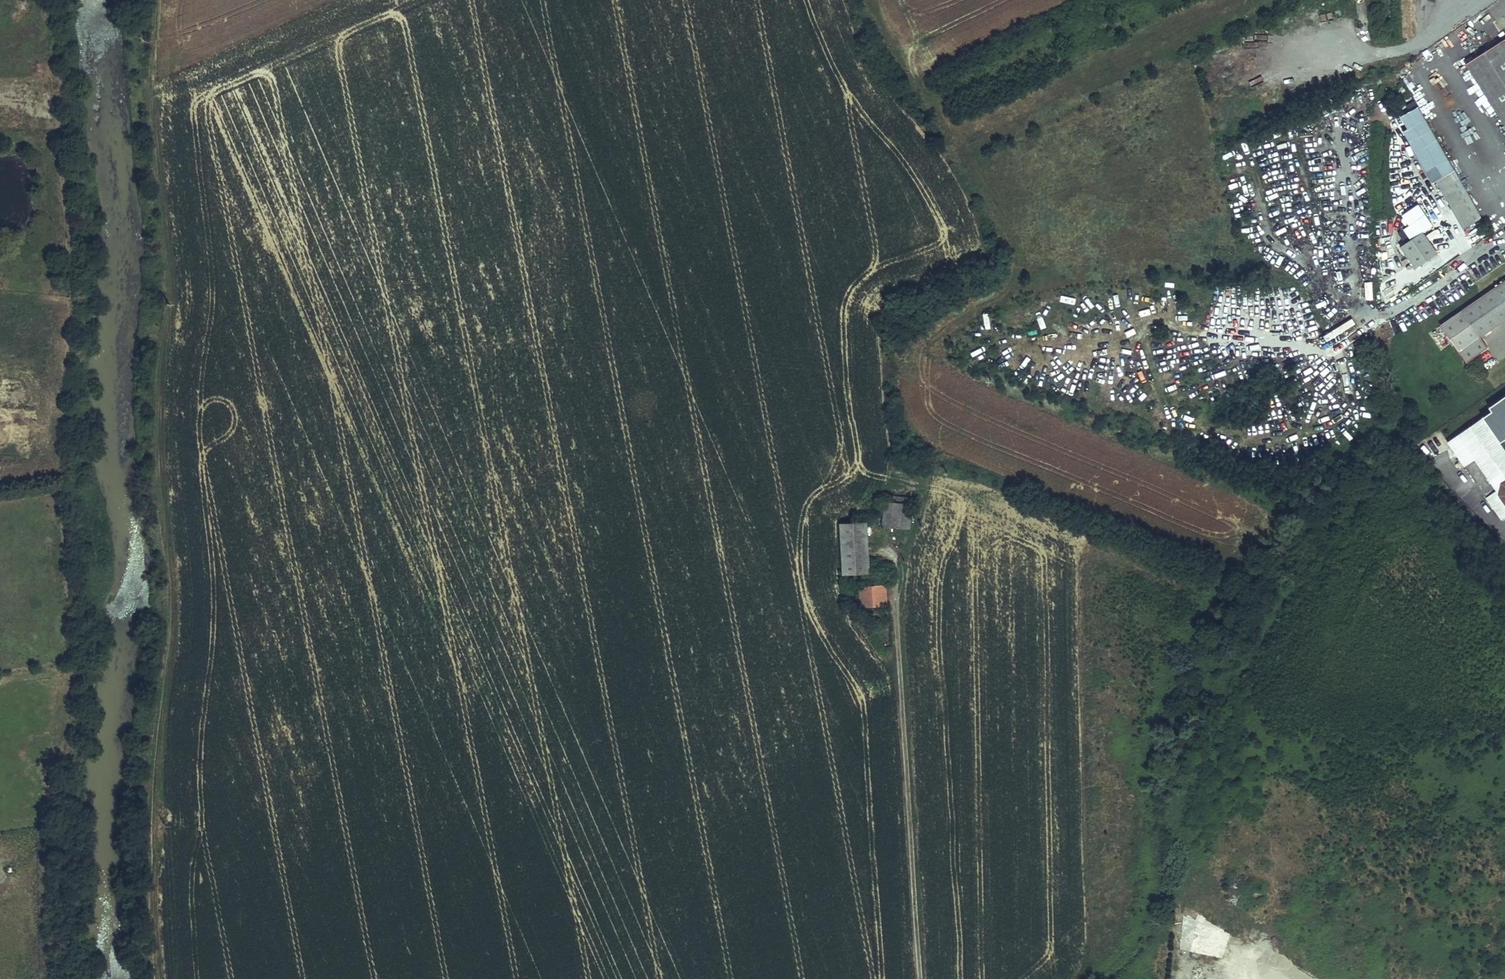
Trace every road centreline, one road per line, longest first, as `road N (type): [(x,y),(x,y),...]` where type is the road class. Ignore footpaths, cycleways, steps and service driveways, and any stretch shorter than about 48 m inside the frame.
road 1 (track): [(157,0),(153,91),(173,273),(163,416),(179,591),(159,785),(160,978)]

